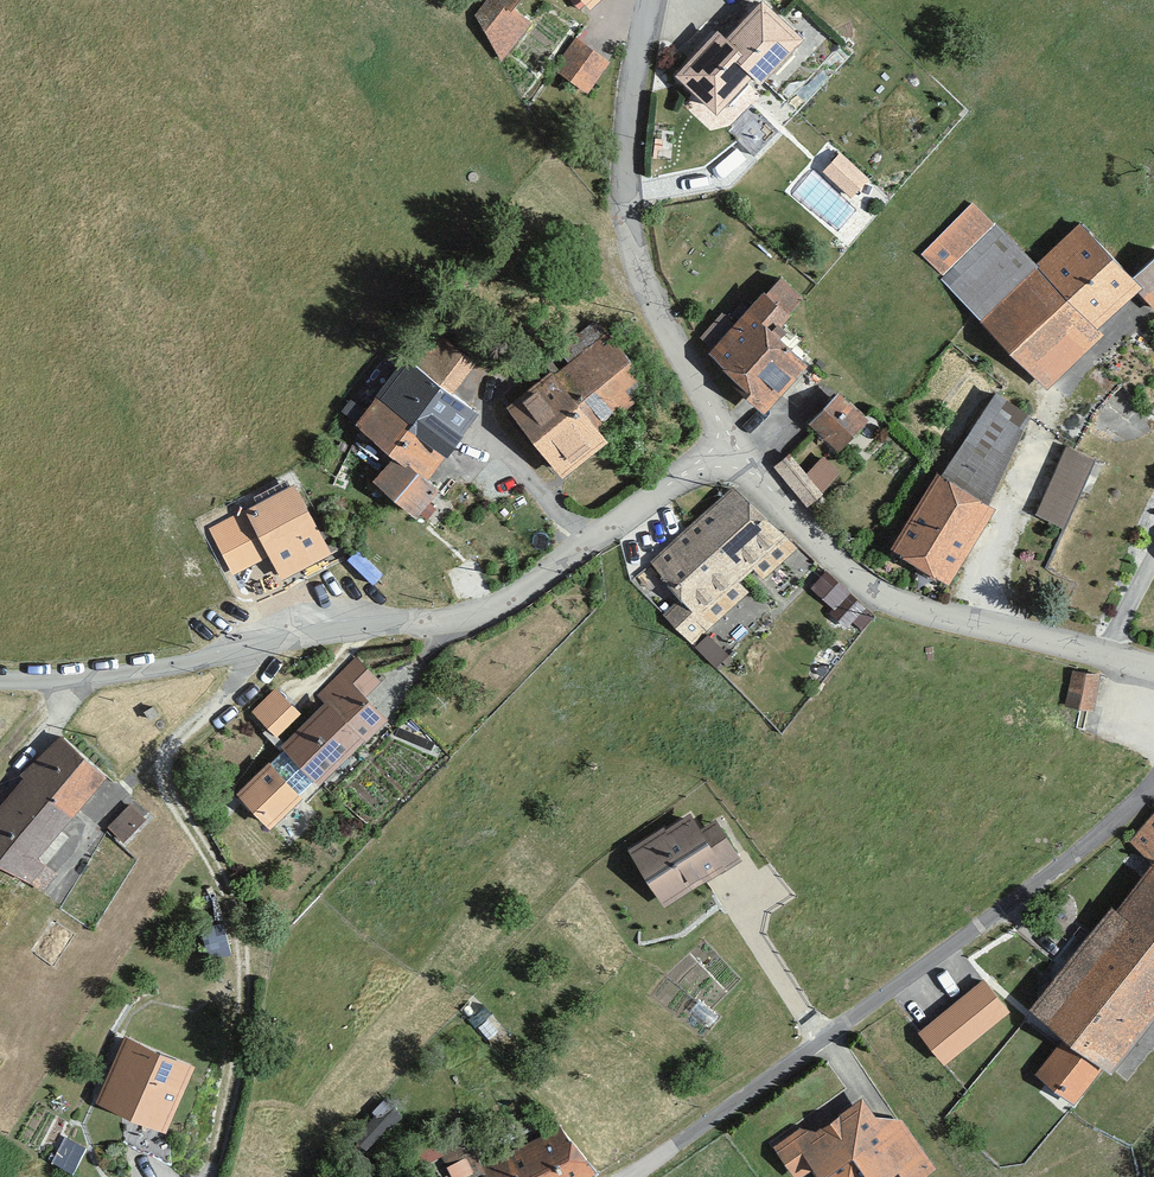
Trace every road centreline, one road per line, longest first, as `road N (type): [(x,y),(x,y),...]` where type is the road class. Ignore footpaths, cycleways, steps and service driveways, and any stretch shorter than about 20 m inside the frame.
road 1 (residential): [(1153,668),(914,603),(862,581),(738,447),(707,457),(510,599),(472,612),(117,671),(0,679)]
road 2 (residential): [(627,1176),(1153,792)]

